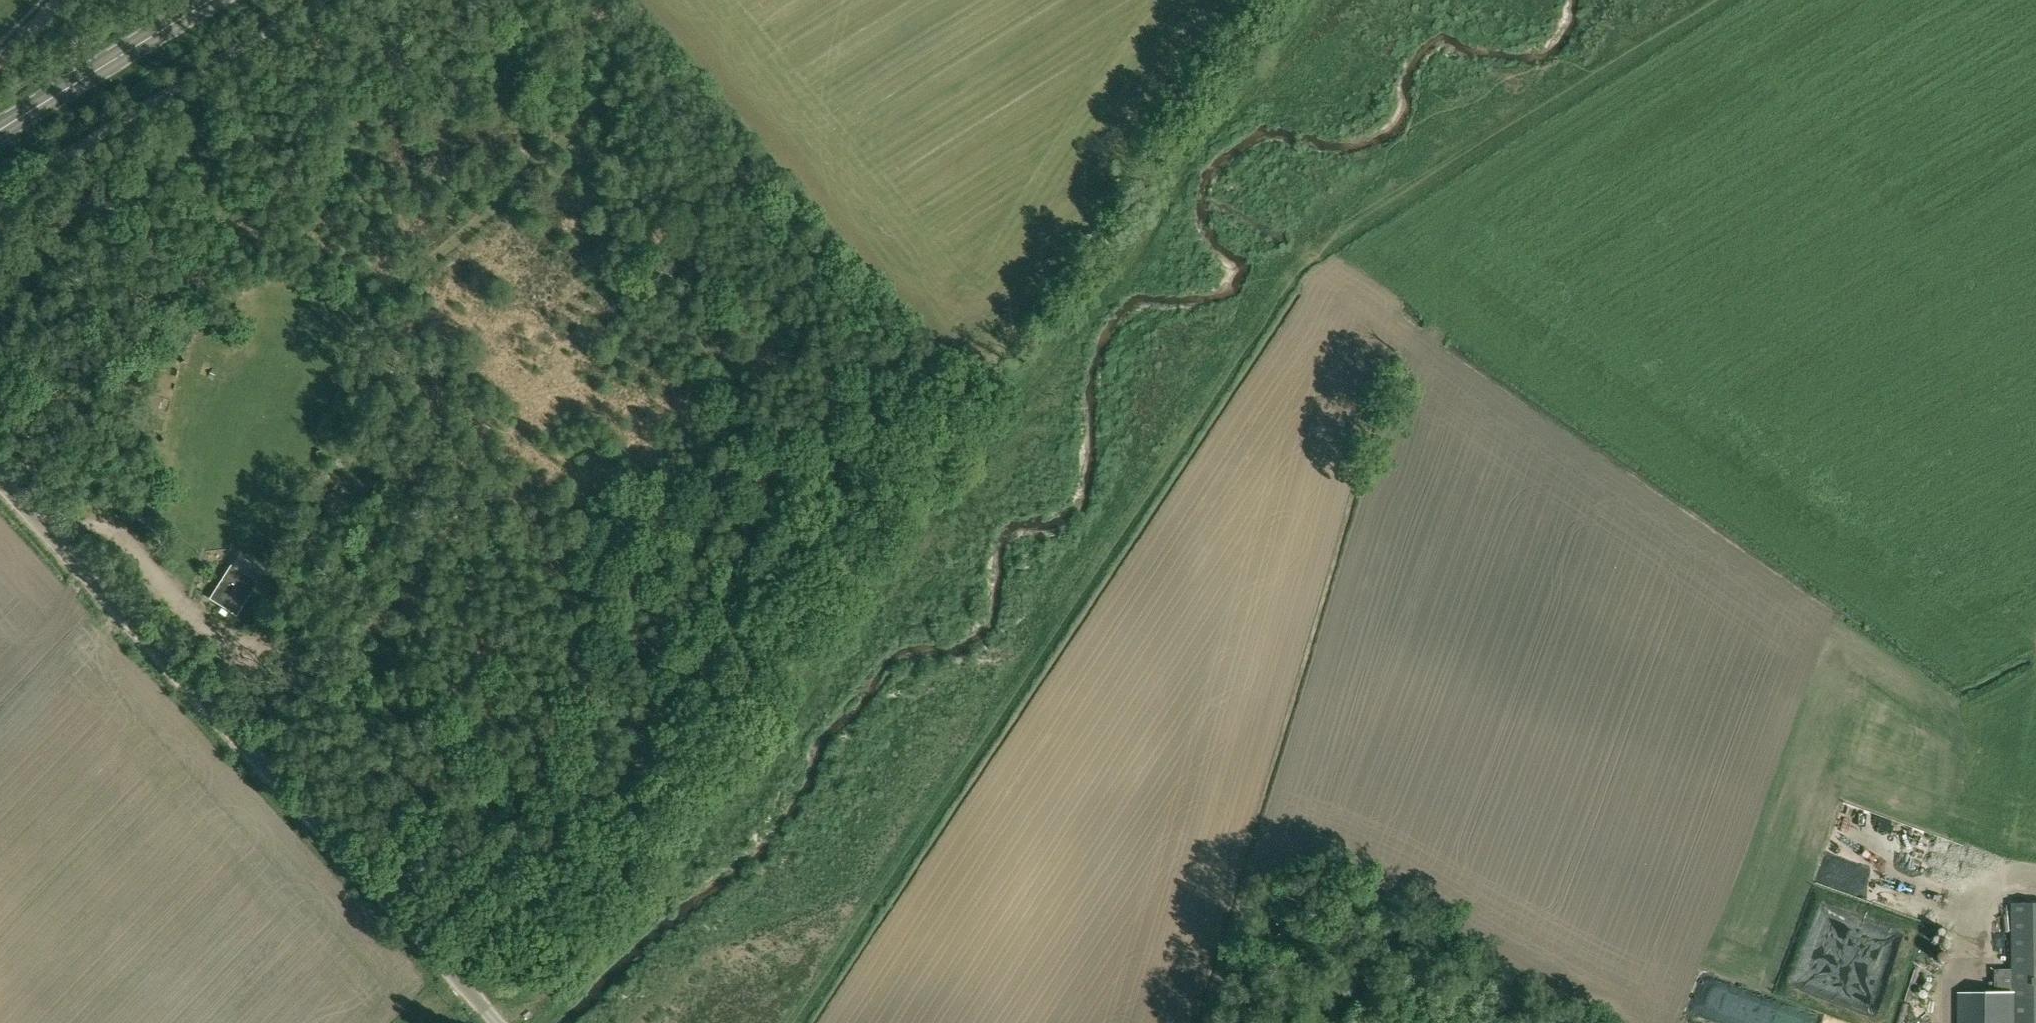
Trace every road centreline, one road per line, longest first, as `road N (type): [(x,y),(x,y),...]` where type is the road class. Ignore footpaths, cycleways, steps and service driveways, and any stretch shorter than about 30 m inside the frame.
road 1 (unclassified): [(492,1022),(0,484)]
road 2 (secondary): [(0,127),(197,0)]

